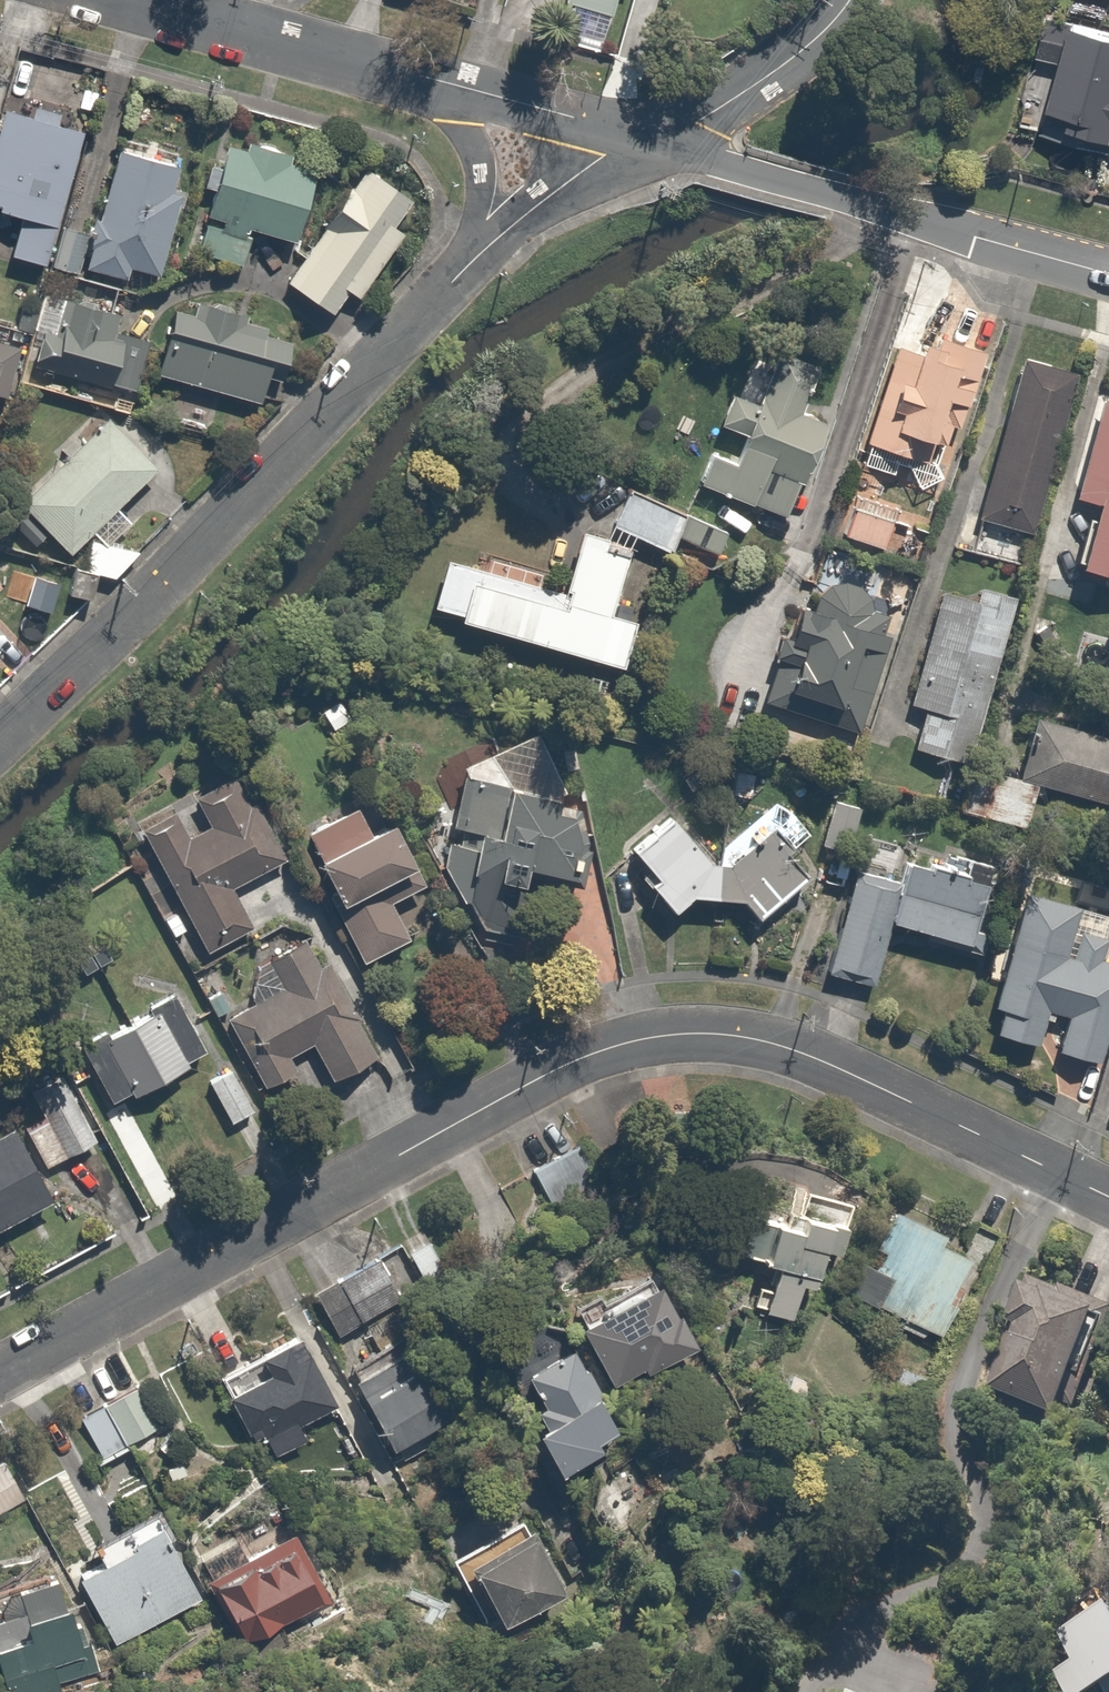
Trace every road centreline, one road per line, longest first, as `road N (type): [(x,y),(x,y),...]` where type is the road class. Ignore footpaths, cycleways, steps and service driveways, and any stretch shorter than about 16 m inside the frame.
road 1 (residential): [(0,1380),(540,1076),(682,1034),(775,1045),(1108,1196)]
road 2 (residential): [(471,261),(168,584),(0,743)]
road 3 (residential): [(1108,275),(648,142)]
road 4 (residential): [(444,82),(143,0)]
road 5 (residential): [(852,0),(823,37),(752,87),(648,142)]
road 6 (residential): [(648,142),(606,157),(471,261)]
road 7 (residential): [(648,142),(444,82)]
road 8 (residential): [(471,261),(478,155),(444,82)]

